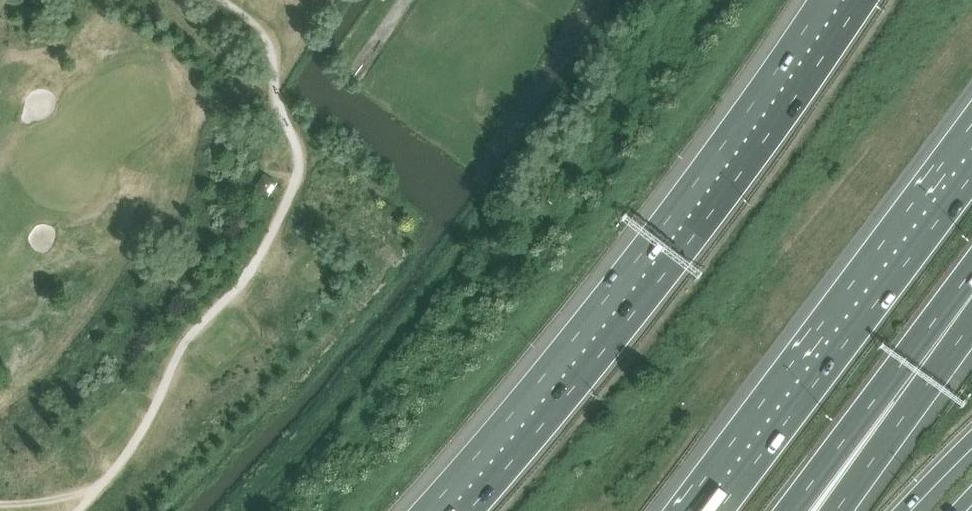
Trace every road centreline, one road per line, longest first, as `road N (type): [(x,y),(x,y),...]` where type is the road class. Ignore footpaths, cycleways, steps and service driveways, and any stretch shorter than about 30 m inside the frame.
road 1 (motorway): [(844,0),(670,243),(449,510)]
road 2 (motorway): [(971,140),(696,510)]
road 3 (motorway): [(797,510),(971,291)]
road 4 (motorway): [(832,510),(971,305)]

